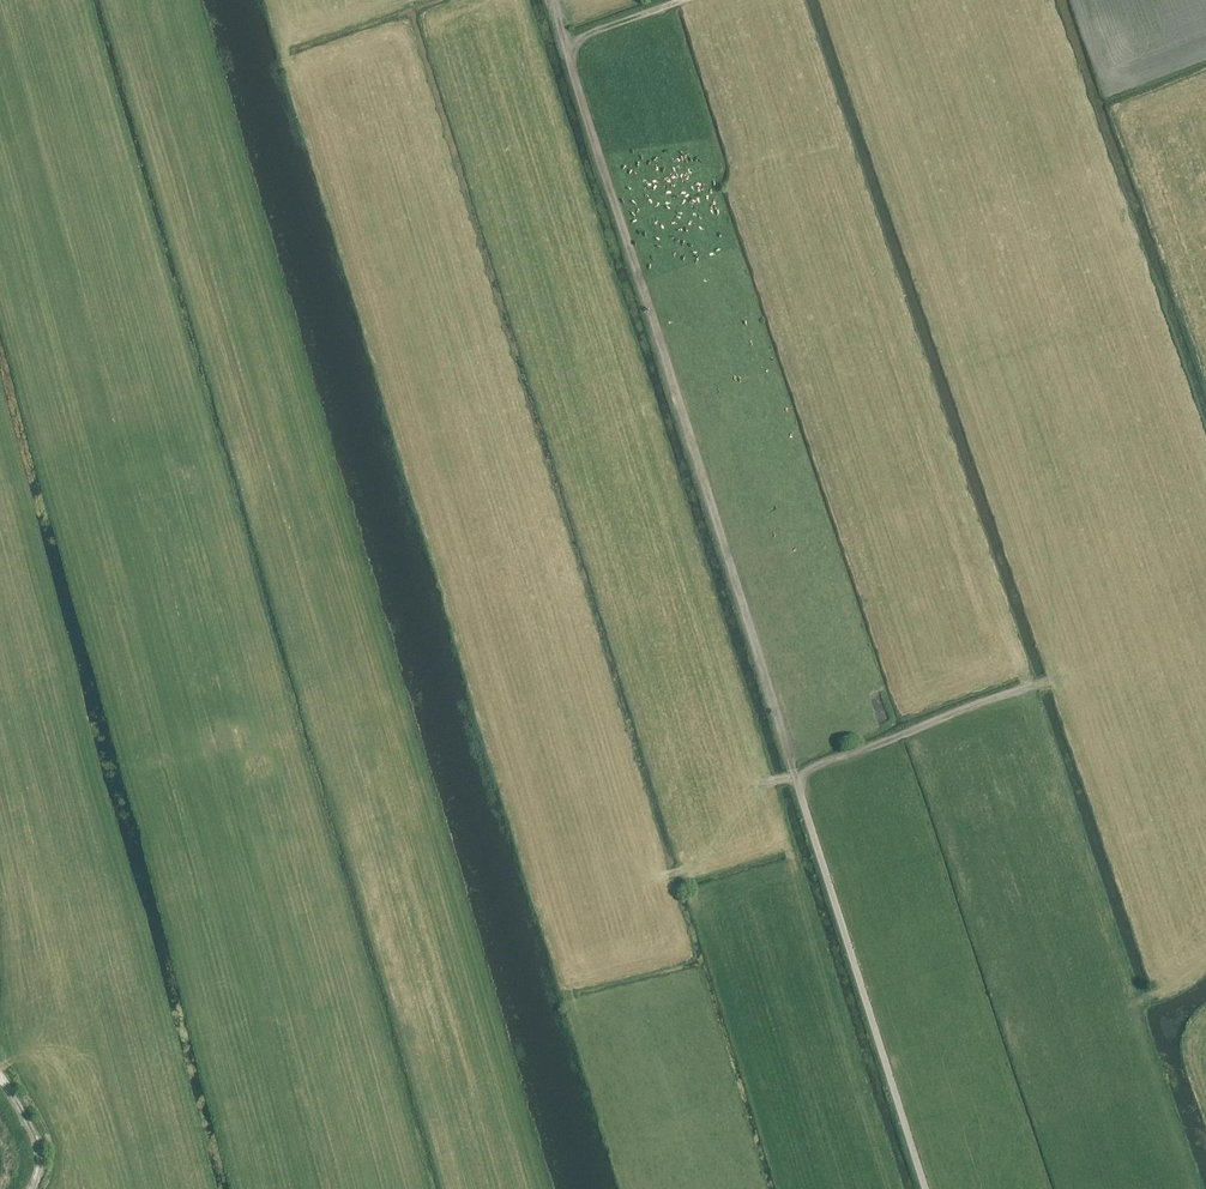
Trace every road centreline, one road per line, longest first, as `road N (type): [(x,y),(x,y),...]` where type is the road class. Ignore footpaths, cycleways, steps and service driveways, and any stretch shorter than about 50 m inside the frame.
road 1 (track): [(0,1078),(39,1149),(31,1188)]

